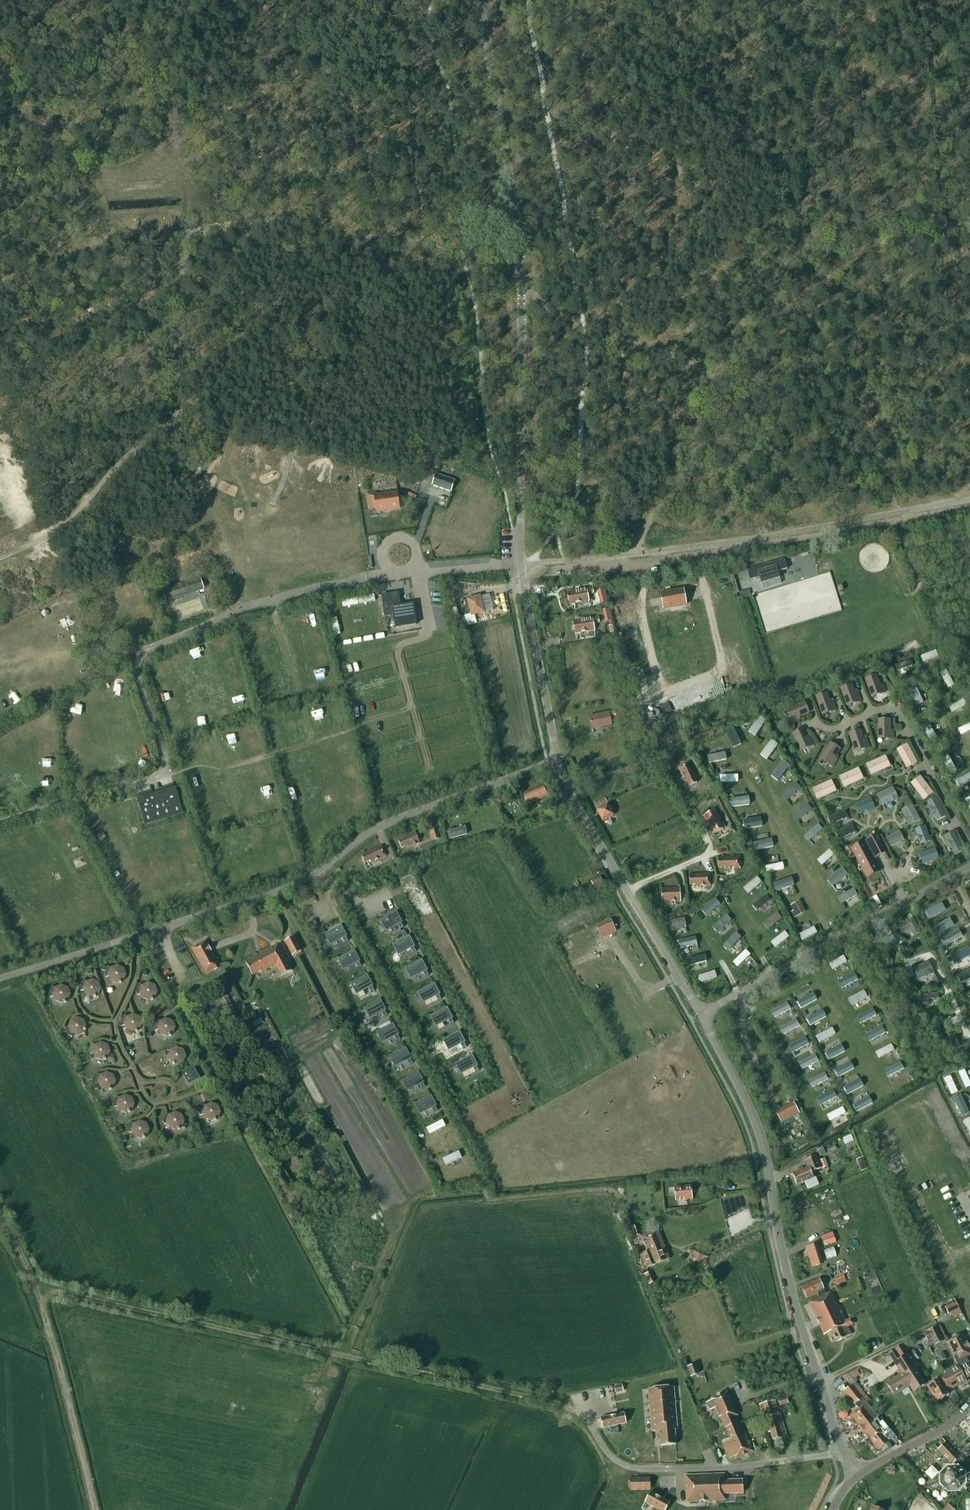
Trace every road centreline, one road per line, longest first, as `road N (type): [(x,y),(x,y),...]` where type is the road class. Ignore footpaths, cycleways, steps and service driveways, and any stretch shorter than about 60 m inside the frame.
road 1 (unclassified): [(557,761),(519,565),(521,263),(480,0)]
road 2 (unclassified): [(0,977),(282,890),(394,820),(557,761)]
road 3 (track): [(594,1432),(557,1404),(35,1289)]
road 4 (unclassified): [(841,1451),(791,1289),(759,1131),(700,1014)]
road 5 (track): [(969,509),(620,566),(521,573)]
road 6 (unclassified): [(700,1014),(969,864)]
road 7 (residential): [(841,1451),(728,1468),(640,1469),(615,1461),(594,1432)]
road 8 (residential): [(969,845),(898,710),(832,729),(819,724),(810,704)]
road 9 (track): [(95,1509),(35,1289)]
road 10 (residential): [(627,890),(709,850),(678,782)]
road 11 (unclassified): [(627,890),(557,761)]
road 12 (unclassified): [(700,1014),(627,890)]
road 13 (residential): [(969,1406),(856,1478)]

